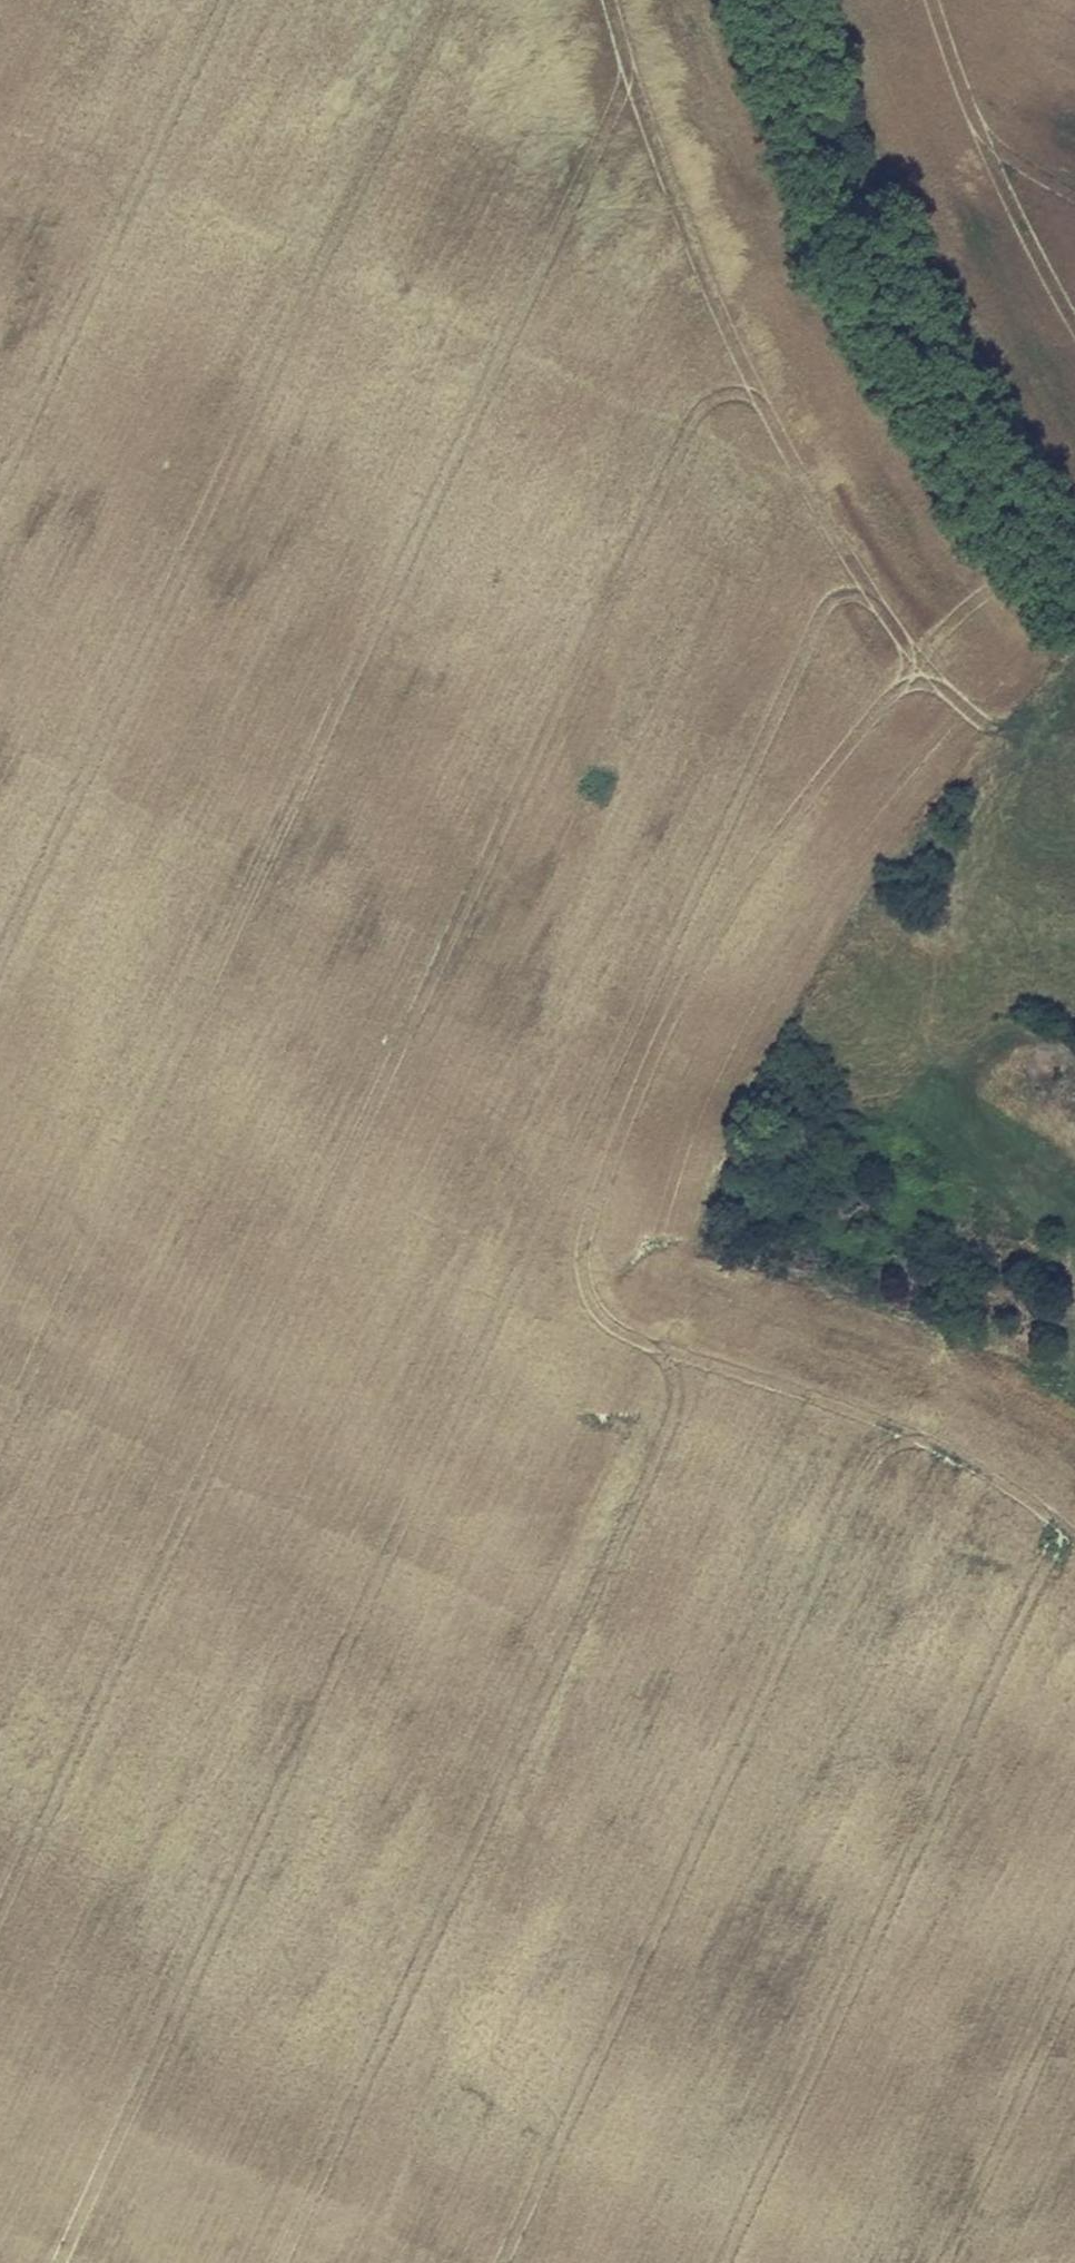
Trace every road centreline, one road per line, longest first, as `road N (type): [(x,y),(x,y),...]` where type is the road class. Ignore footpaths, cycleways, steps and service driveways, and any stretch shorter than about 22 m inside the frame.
road 1 (track): [(801,0),(814,59),(1022,509),(1074,568)]

